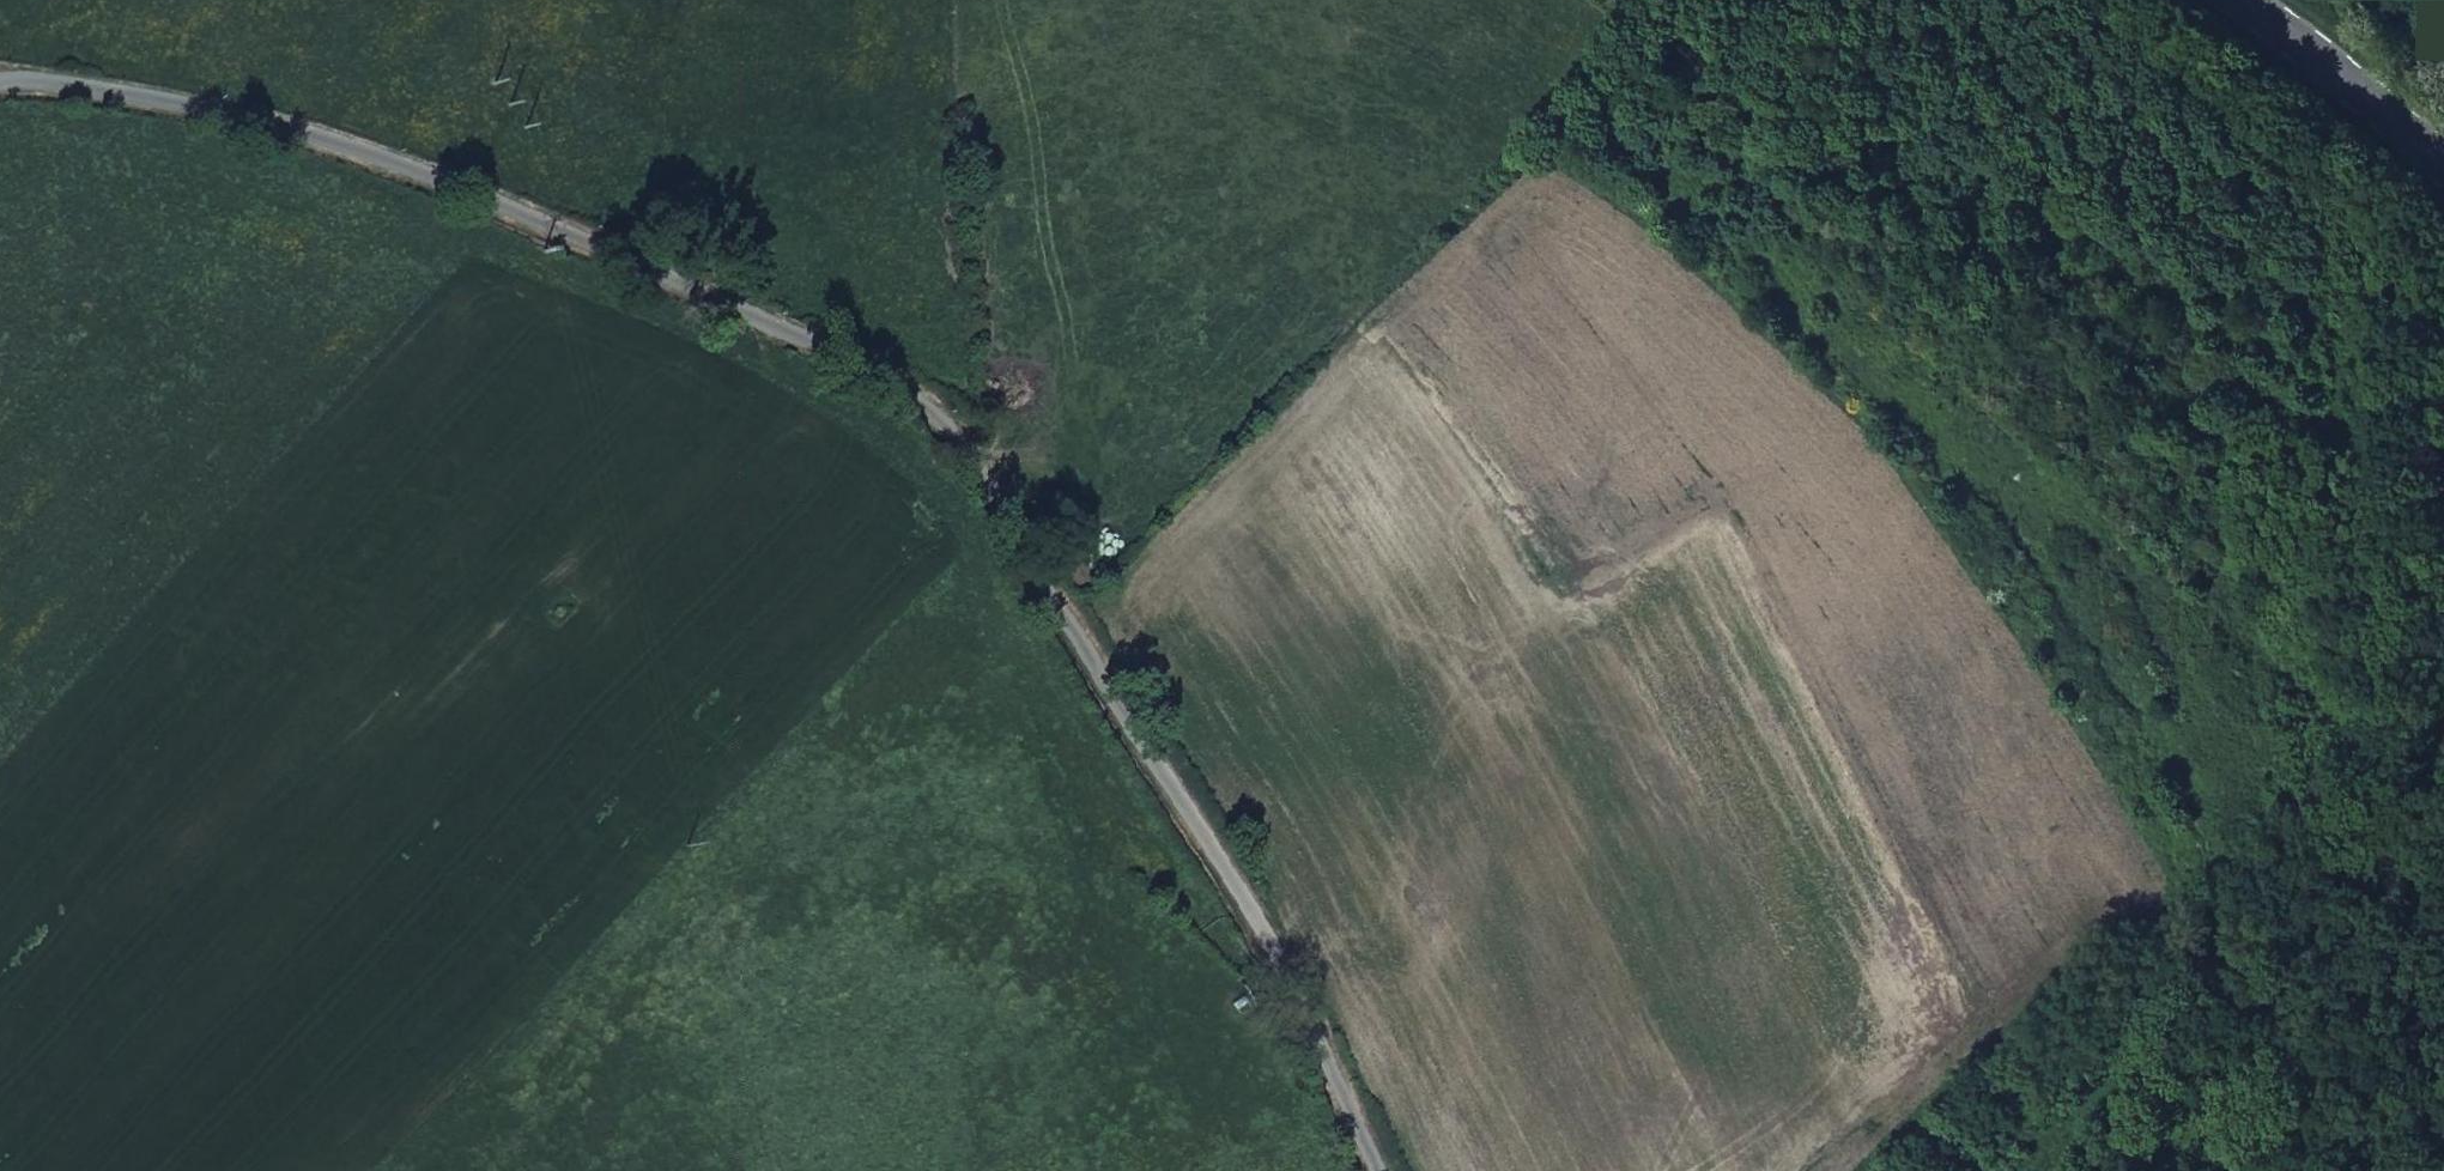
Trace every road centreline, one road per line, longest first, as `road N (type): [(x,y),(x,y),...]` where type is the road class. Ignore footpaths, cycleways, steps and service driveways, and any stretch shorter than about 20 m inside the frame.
road 1 (residential): [(0,85),(32,82),(157,100),(414,170),(853,360),(916,397),(970,453),(1262,930),(1380,1170)]
road 2 (primary): [(2232,0),(2369,92),(2443,160)]

